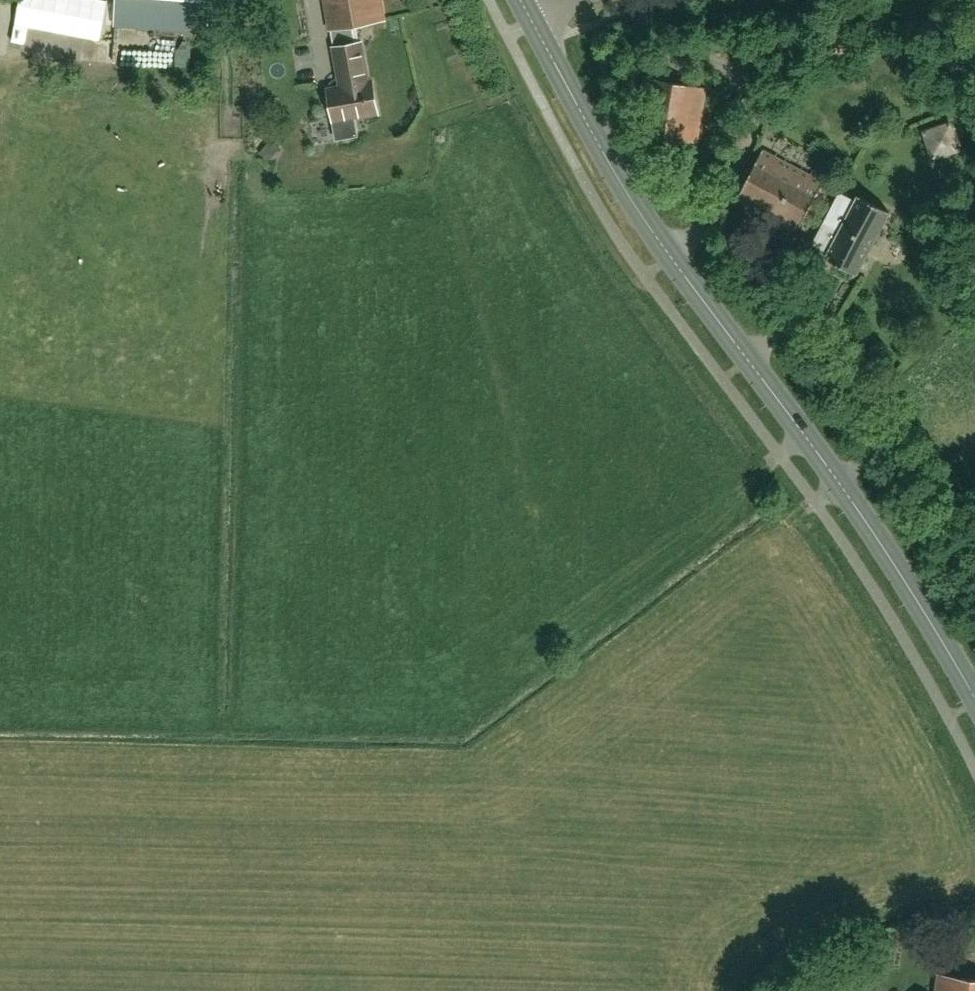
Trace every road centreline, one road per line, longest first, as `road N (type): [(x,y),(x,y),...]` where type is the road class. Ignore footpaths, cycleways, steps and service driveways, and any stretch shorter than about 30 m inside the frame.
road 1 (secondary): [(974,698),(868,526),(639,215),(520,0)]

